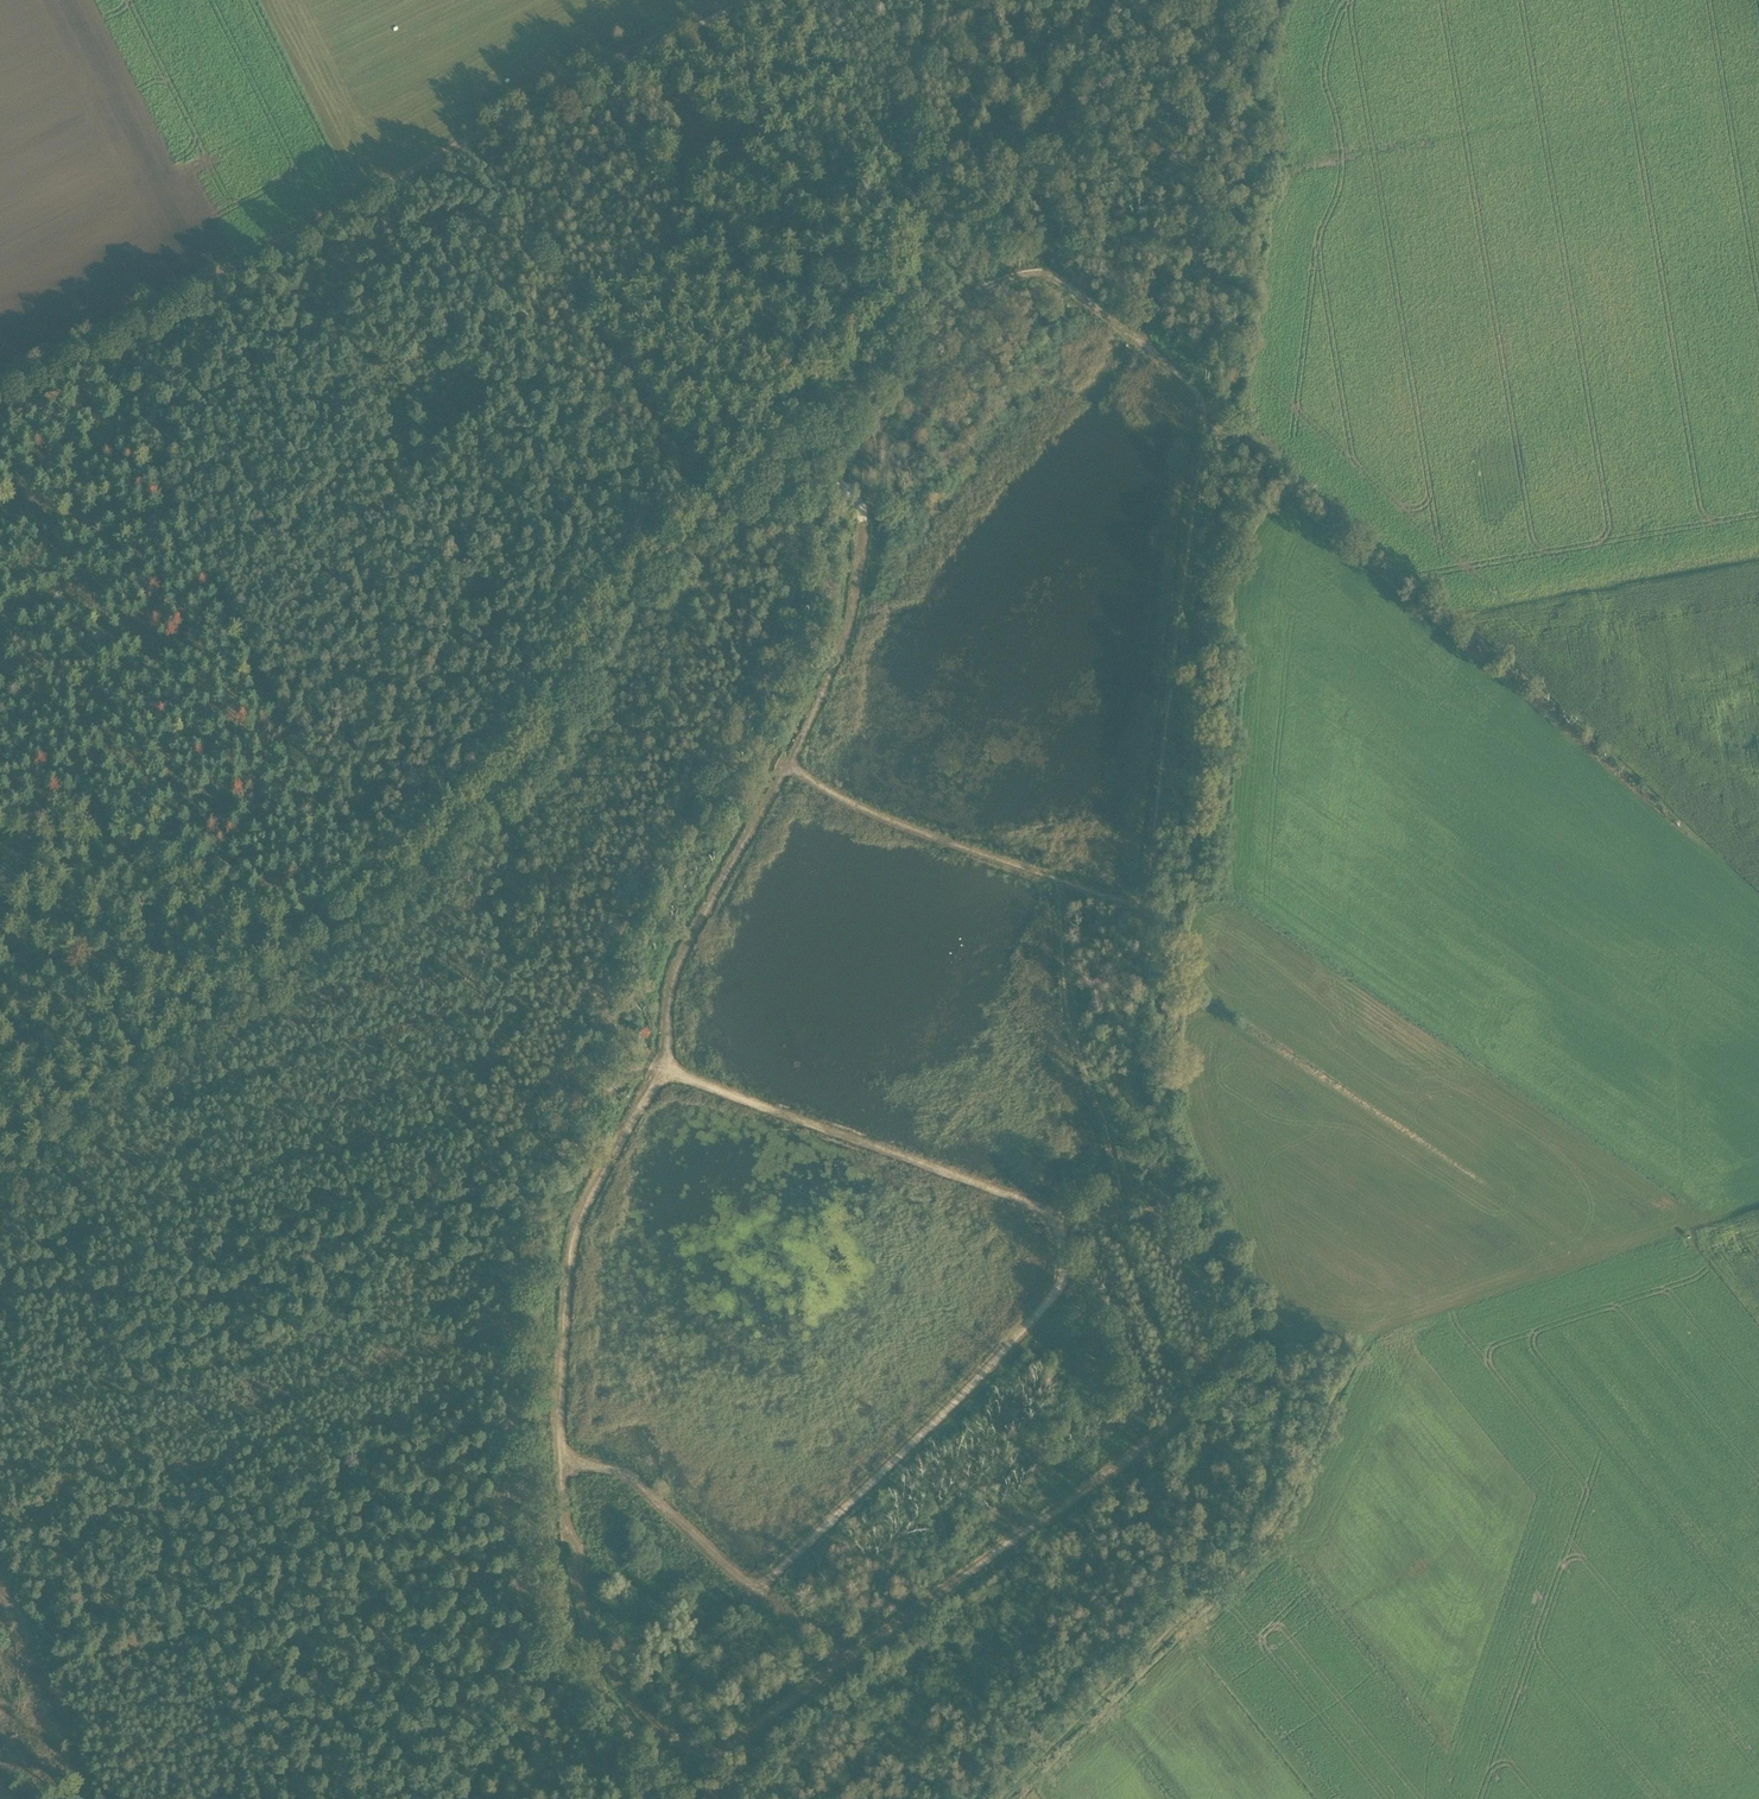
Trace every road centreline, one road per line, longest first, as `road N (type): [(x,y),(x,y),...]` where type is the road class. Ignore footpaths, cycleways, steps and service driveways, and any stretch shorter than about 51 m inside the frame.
road 1 (track): [(633,1798),(537,1654),(511,1565),(522,1146),(795,595),(824,501),(868,420),(955,308),(963,258),(953,219),(904,170)]
road 2 (track): [(0,389),(730,0)]
road 3 (track): [(82,348),(373,872)]
road 4 (track): [(1360,1347),(1278,1523),(1007,1798)]
road 5 (track): [(91,1281),(230,1739),(260,1798)]
road 6 (track): [(91,1281),(497,1168),(522,1146)]
road 7 (track): [(551,1096),(596,1098),(639,1066),(636,1042),(596,998)]
road 8 (track): [(904,170),(922,0)]

